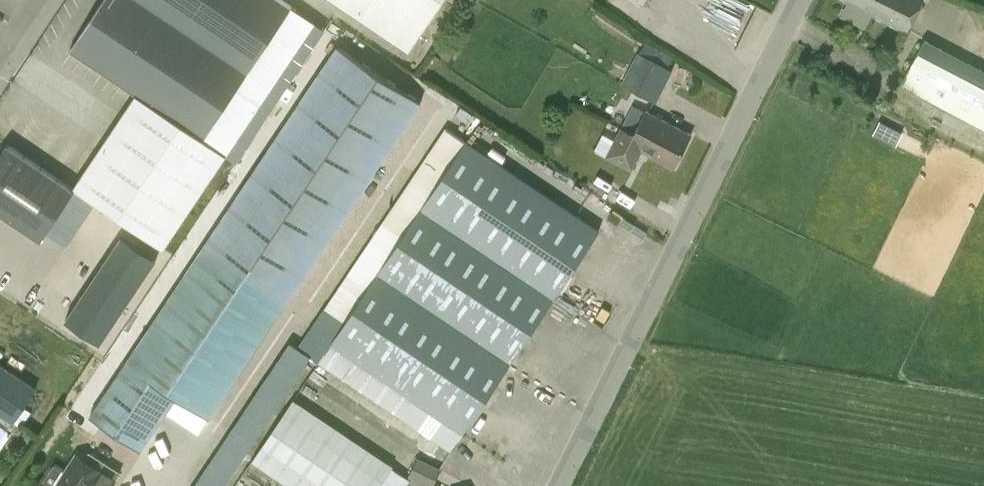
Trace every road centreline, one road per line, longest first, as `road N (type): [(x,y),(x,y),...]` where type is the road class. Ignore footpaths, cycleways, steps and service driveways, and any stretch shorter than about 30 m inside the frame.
road 1 (unclassified): [(558,485),(800,0)]

